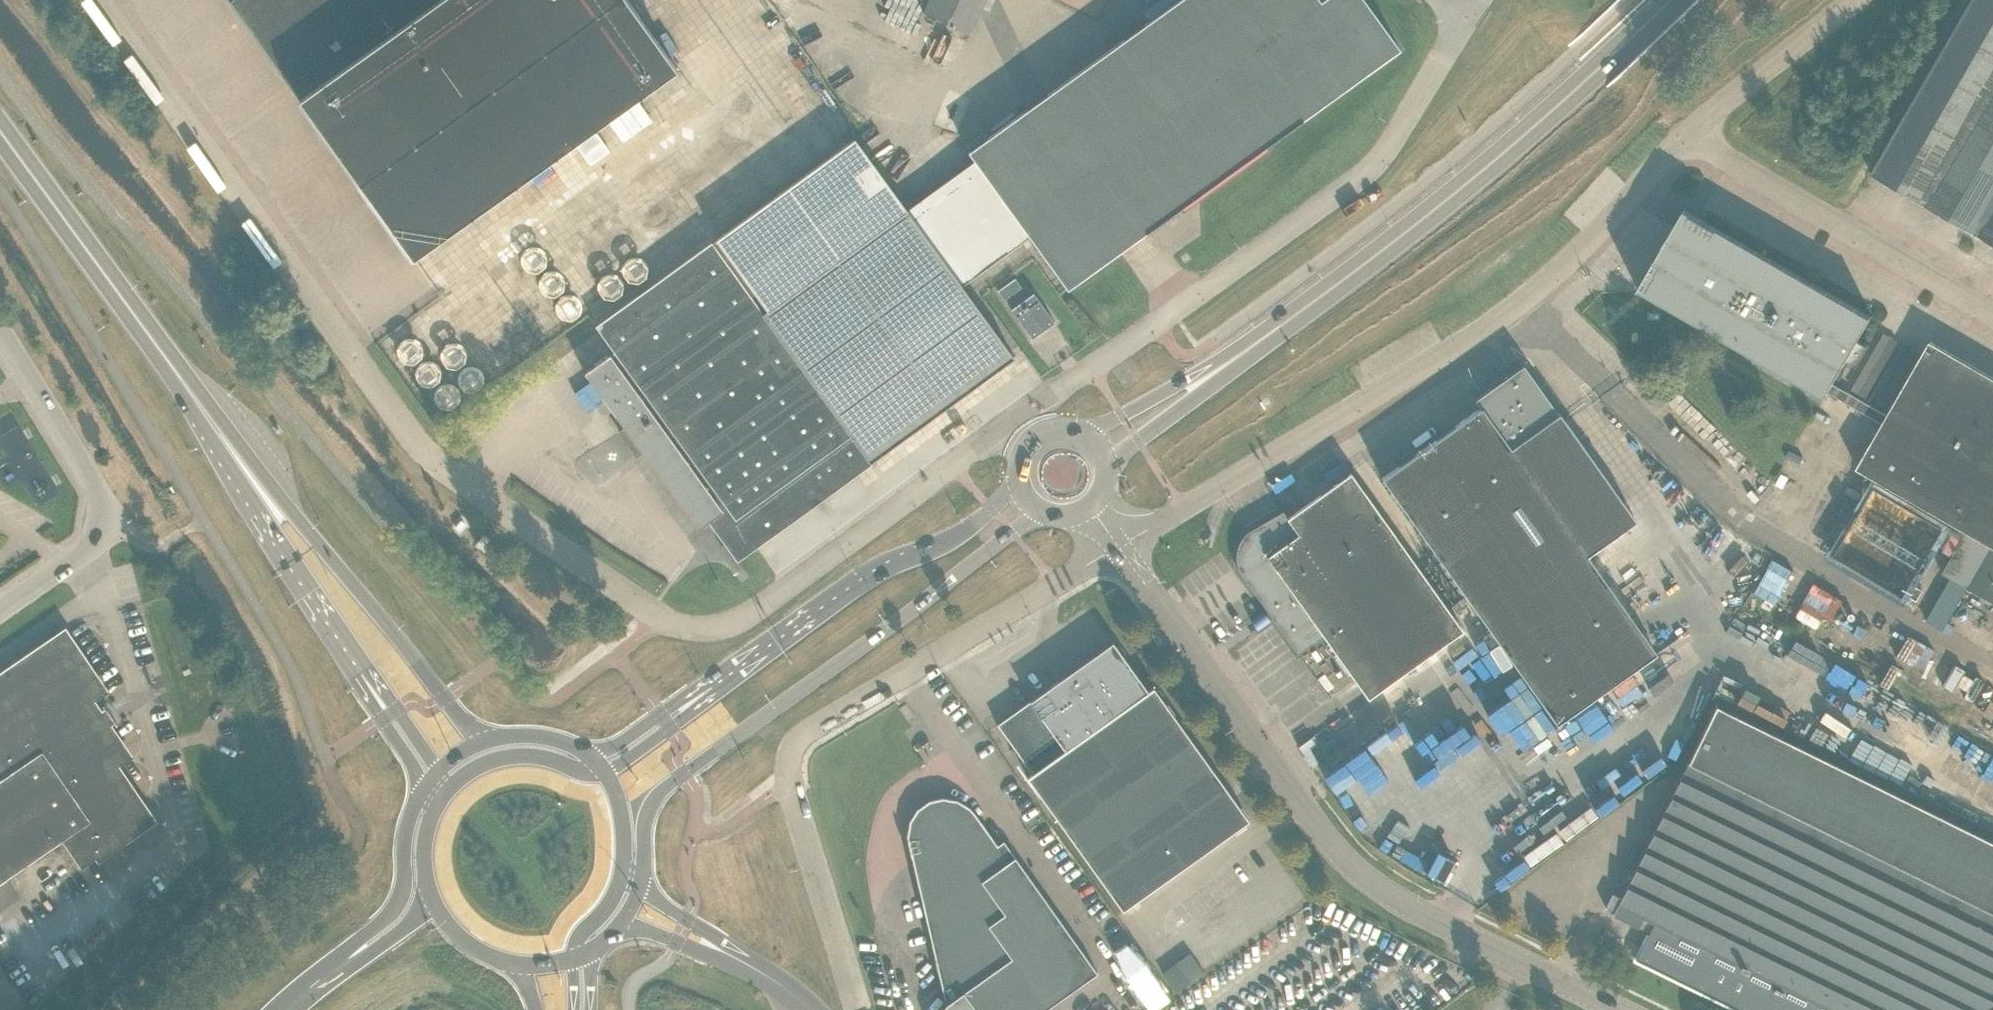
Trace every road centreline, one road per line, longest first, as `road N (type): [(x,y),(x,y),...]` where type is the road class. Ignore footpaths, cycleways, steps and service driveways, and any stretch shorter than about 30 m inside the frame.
road 1 (unclassified): [(738,624),(1367,173),(1473,11)]
road 2 (unclassified): [(738,624),(694,631),(665,620),(420,453),(98,0)]
road 3 (unclassified): [(1116,547),(1473,335),(1574,257),(1692,129)]
road 4 (unclassified): [(1616,1009),(1410,907),(1361,874),(1335,849),(1116,547)]
road 5 (unclassified): [(856,1006),(790,784),(791,747),(1116,547)]
road 6 (primary): [(641,884),(644,817),(655,798),(1044,509)]
road 7 (primary): [(1255,345),(1446,199),(1670,0)]
road 8 (secondary): [(495,738),(478,734),(288,505),(226,443)]
road 9 (secondary): [(0,130),(226,443)]
road 10 (unclassified): [(0,608),(117,524),(0,329)]
road 11 (unclassified): [(1992,315),(1719,153),(1692,129)]
road 12 (primary): [(1019,479),(967,530),(854,585),(745,663)]
road 13 (secondary): [(226,443),(260,509),(346,635)]
road 14 (unclassified): [(1692,129),(1854,0)]
road 15 (primary): [(1255,345),(1079,431)]
road 16 (primary): [(1104,465),(1255,345)]
road 17 (primary): [(745,663),(628,736),(585,752)]
road 18 (primary): [(745,663),(670,729),(604,769)]
road 19 (secondary): [(346,635),(355,679),(420,793)]
road 20 (primary): [(604,769),(531,756),(497,759),(442,797)]
road 21 (secondary): [(346,635),(436,772)]
road 22 (tertiary): [(615,929),(751,966)]
road 23 (trunk): [(432,895),(427,909),(376,948),(321,968)]
road 24 (tertiary): [(751,966),(641,884)]

